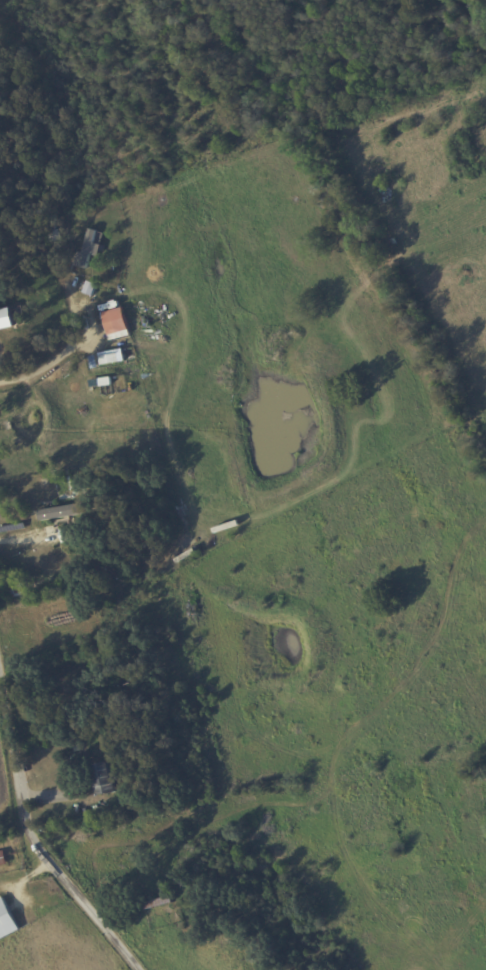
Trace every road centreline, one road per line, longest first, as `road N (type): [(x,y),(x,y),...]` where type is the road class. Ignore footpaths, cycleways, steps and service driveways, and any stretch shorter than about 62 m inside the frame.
road 1 (residential): [(138,969),(32,840),(0,673)]

